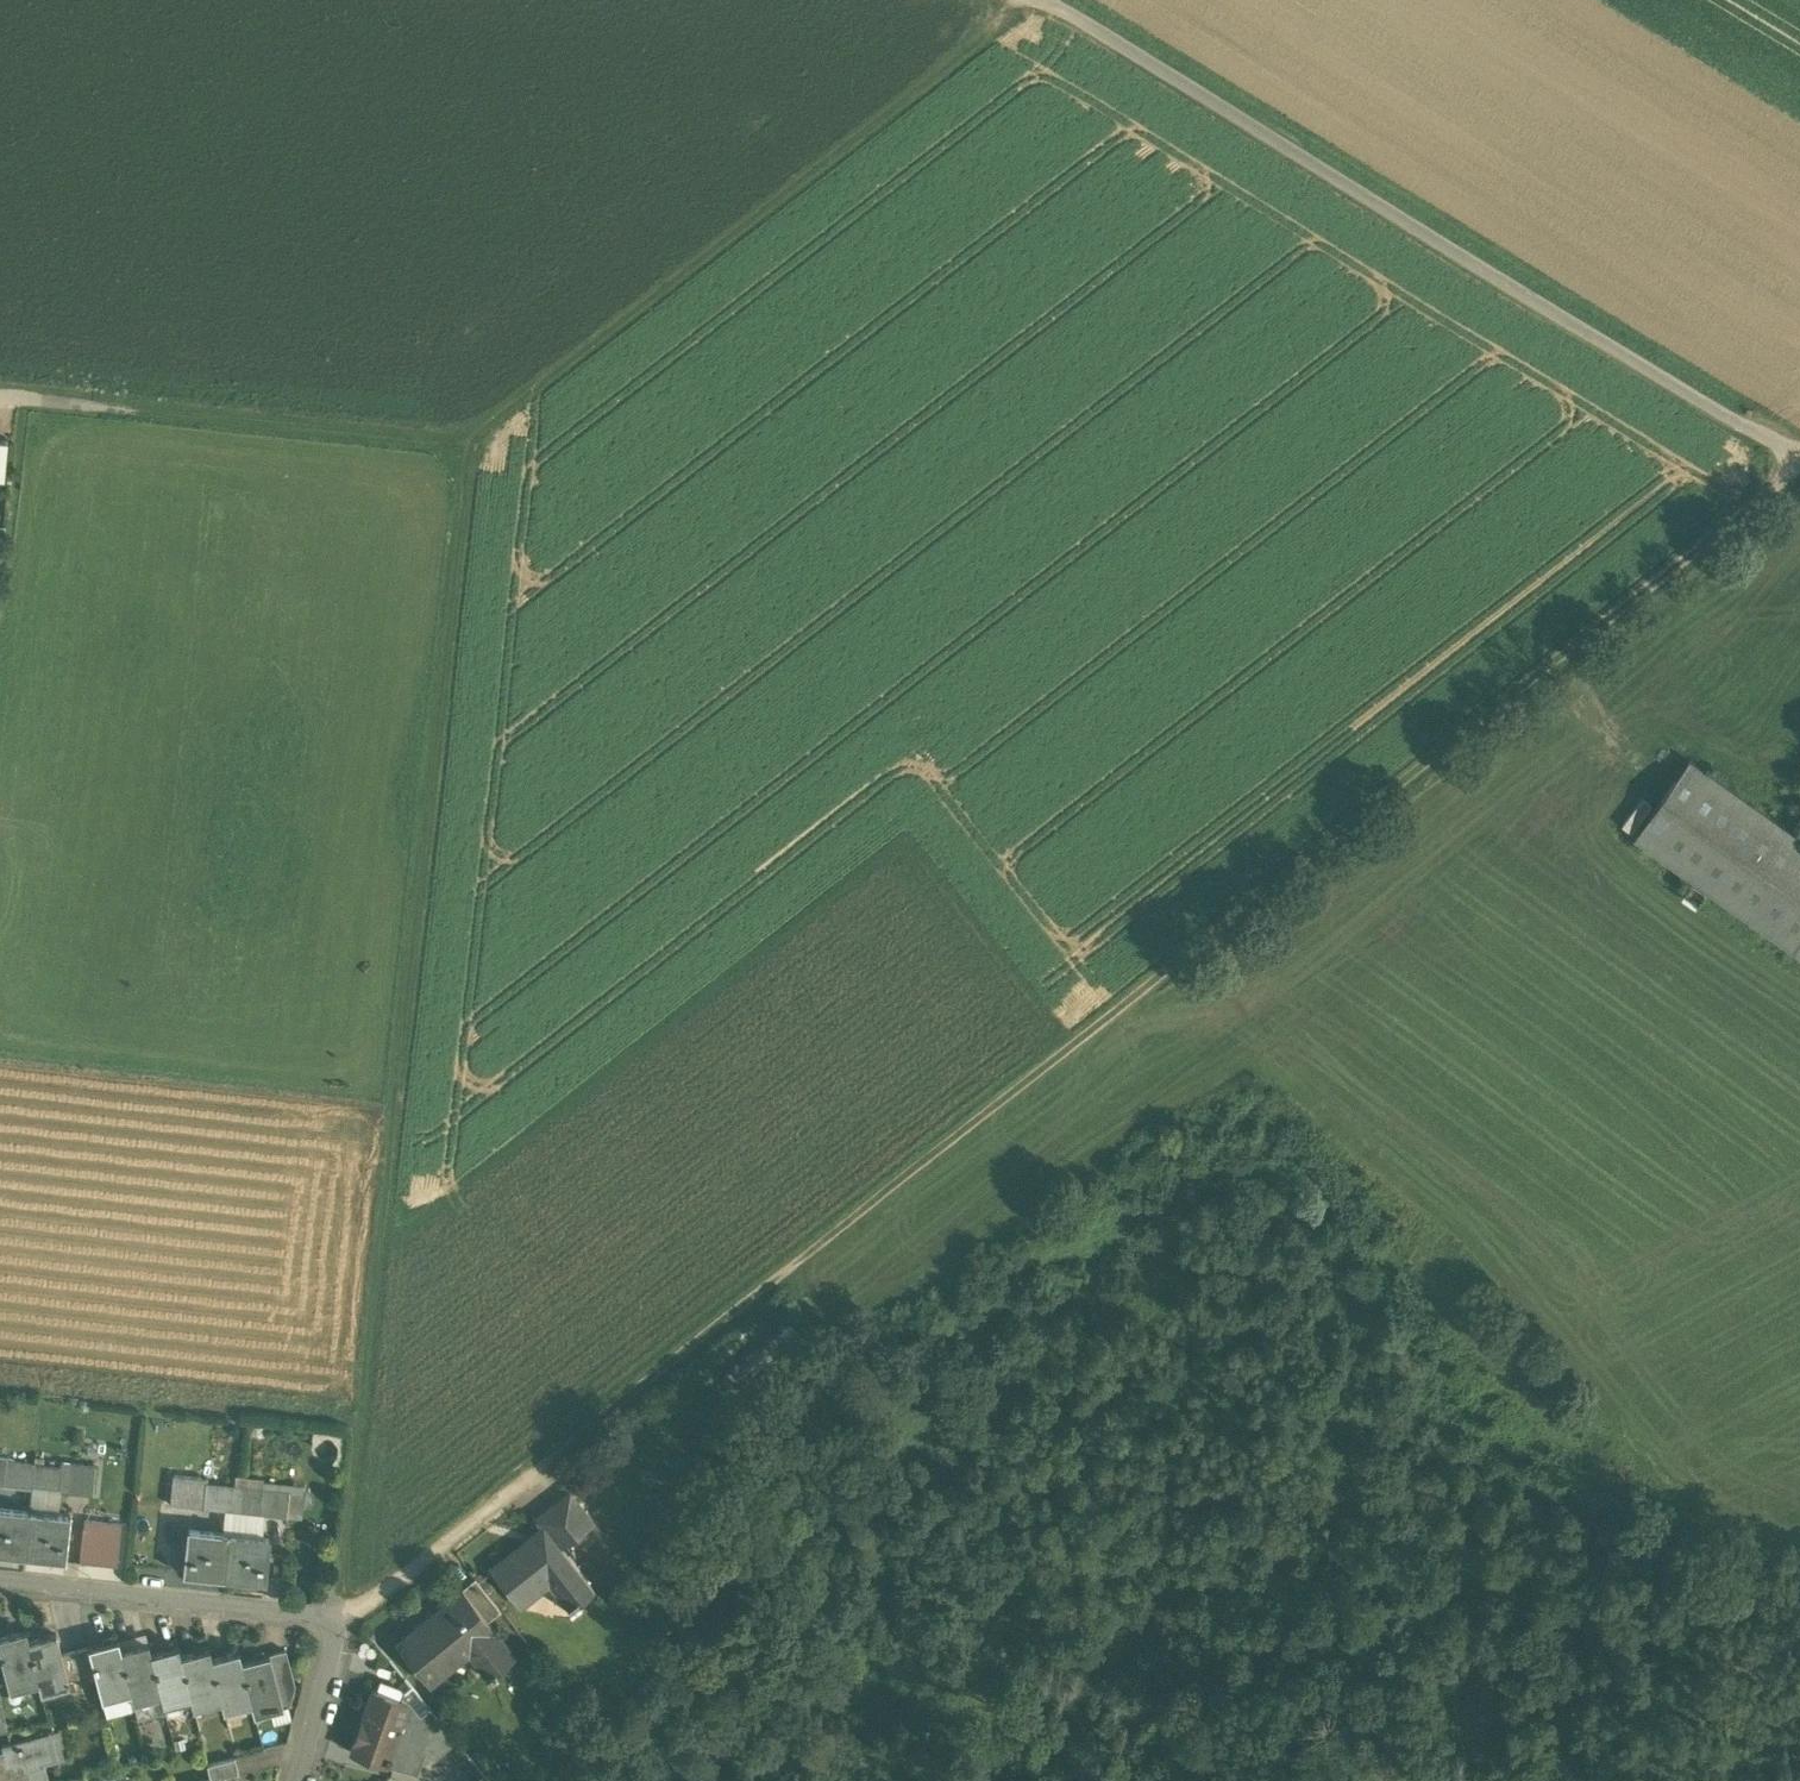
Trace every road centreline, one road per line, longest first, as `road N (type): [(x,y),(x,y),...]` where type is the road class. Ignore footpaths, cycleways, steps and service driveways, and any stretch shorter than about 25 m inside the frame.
road 1 (track): [(334,1630),(369,1389),(465,455),(1023,16),(1028,0)]
road 2 (track): [(570,1453),(1799,486)]
road 3 (residential): [(0,1578),(309,1612),(334,1630),(295,1780)]
road 4 (track): [(465,455),(16,406)]
road 5 (track): [(1556,678),(1586,723),(1647,779)]

